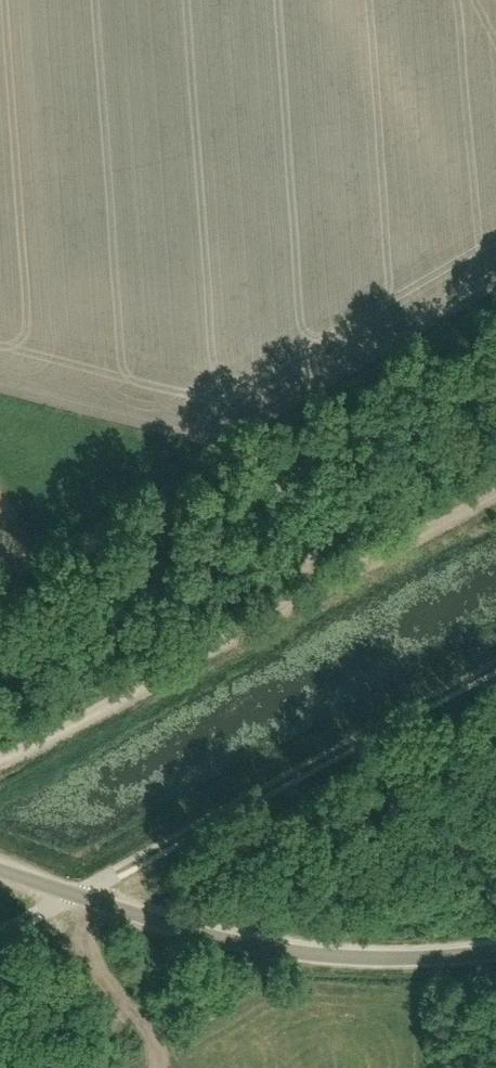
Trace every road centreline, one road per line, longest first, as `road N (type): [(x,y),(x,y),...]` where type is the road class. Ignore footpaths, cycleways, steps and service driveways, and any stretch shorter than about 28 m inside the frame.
road 1 (track): [(495,681),(0,948)]
road 2 (track): [(495,490),(0,756)]
road 3 (unclassified): [(495,955),(289,949),(0,870)]

